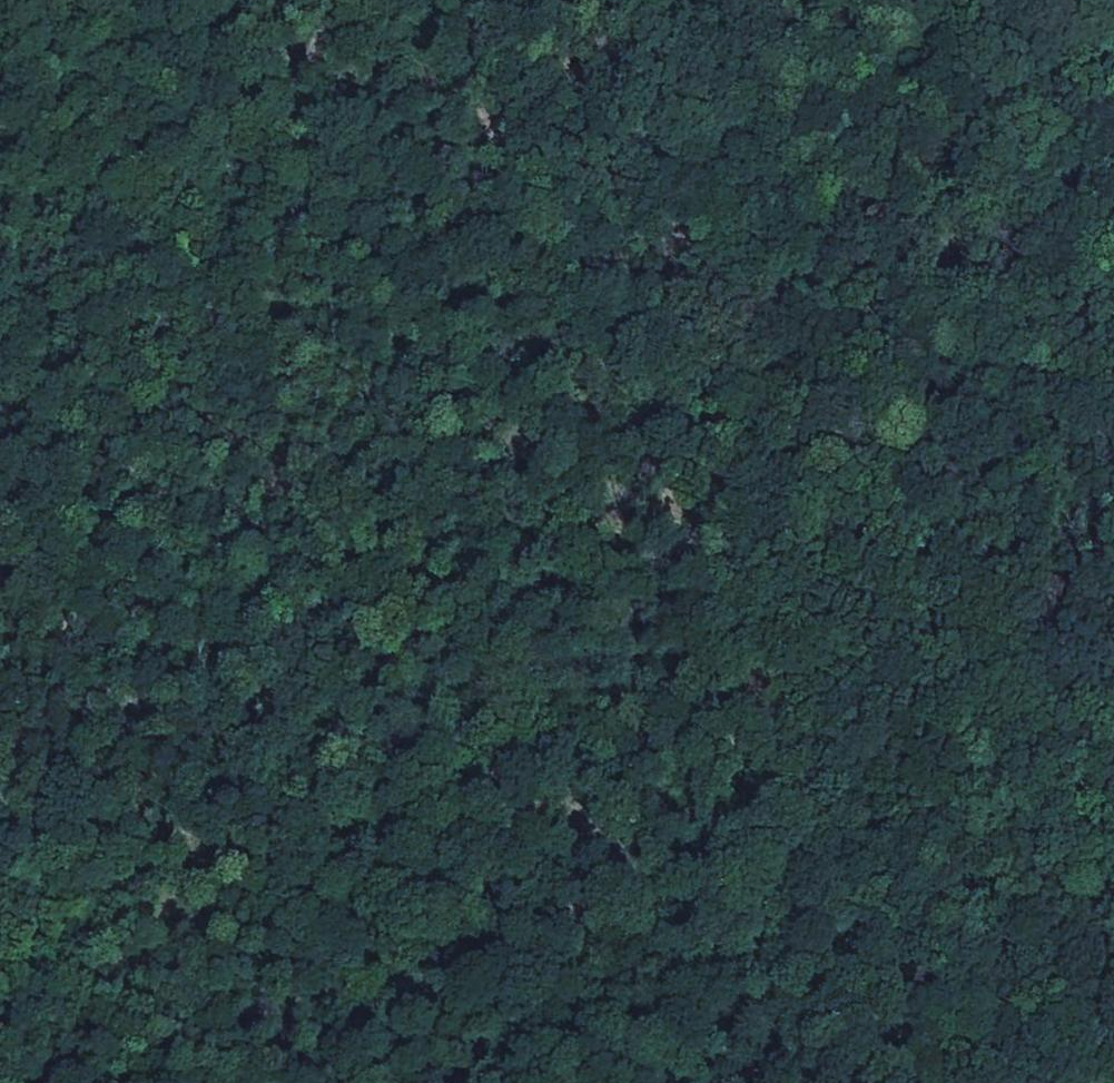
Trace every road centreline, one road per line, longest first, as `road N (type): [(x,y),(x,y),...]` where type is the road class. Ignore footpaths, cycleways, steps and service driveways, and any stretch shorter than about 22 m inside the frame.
road 1 (track): [(1113,431),(753,659),(0,1002)]
road 2 (track): [(432,0),(753,659),(942,1082)]
road 3 (track): [(347,0),(0,832)]
road 4 (track): [(1058,0),(1060,31),(1113,179)]

